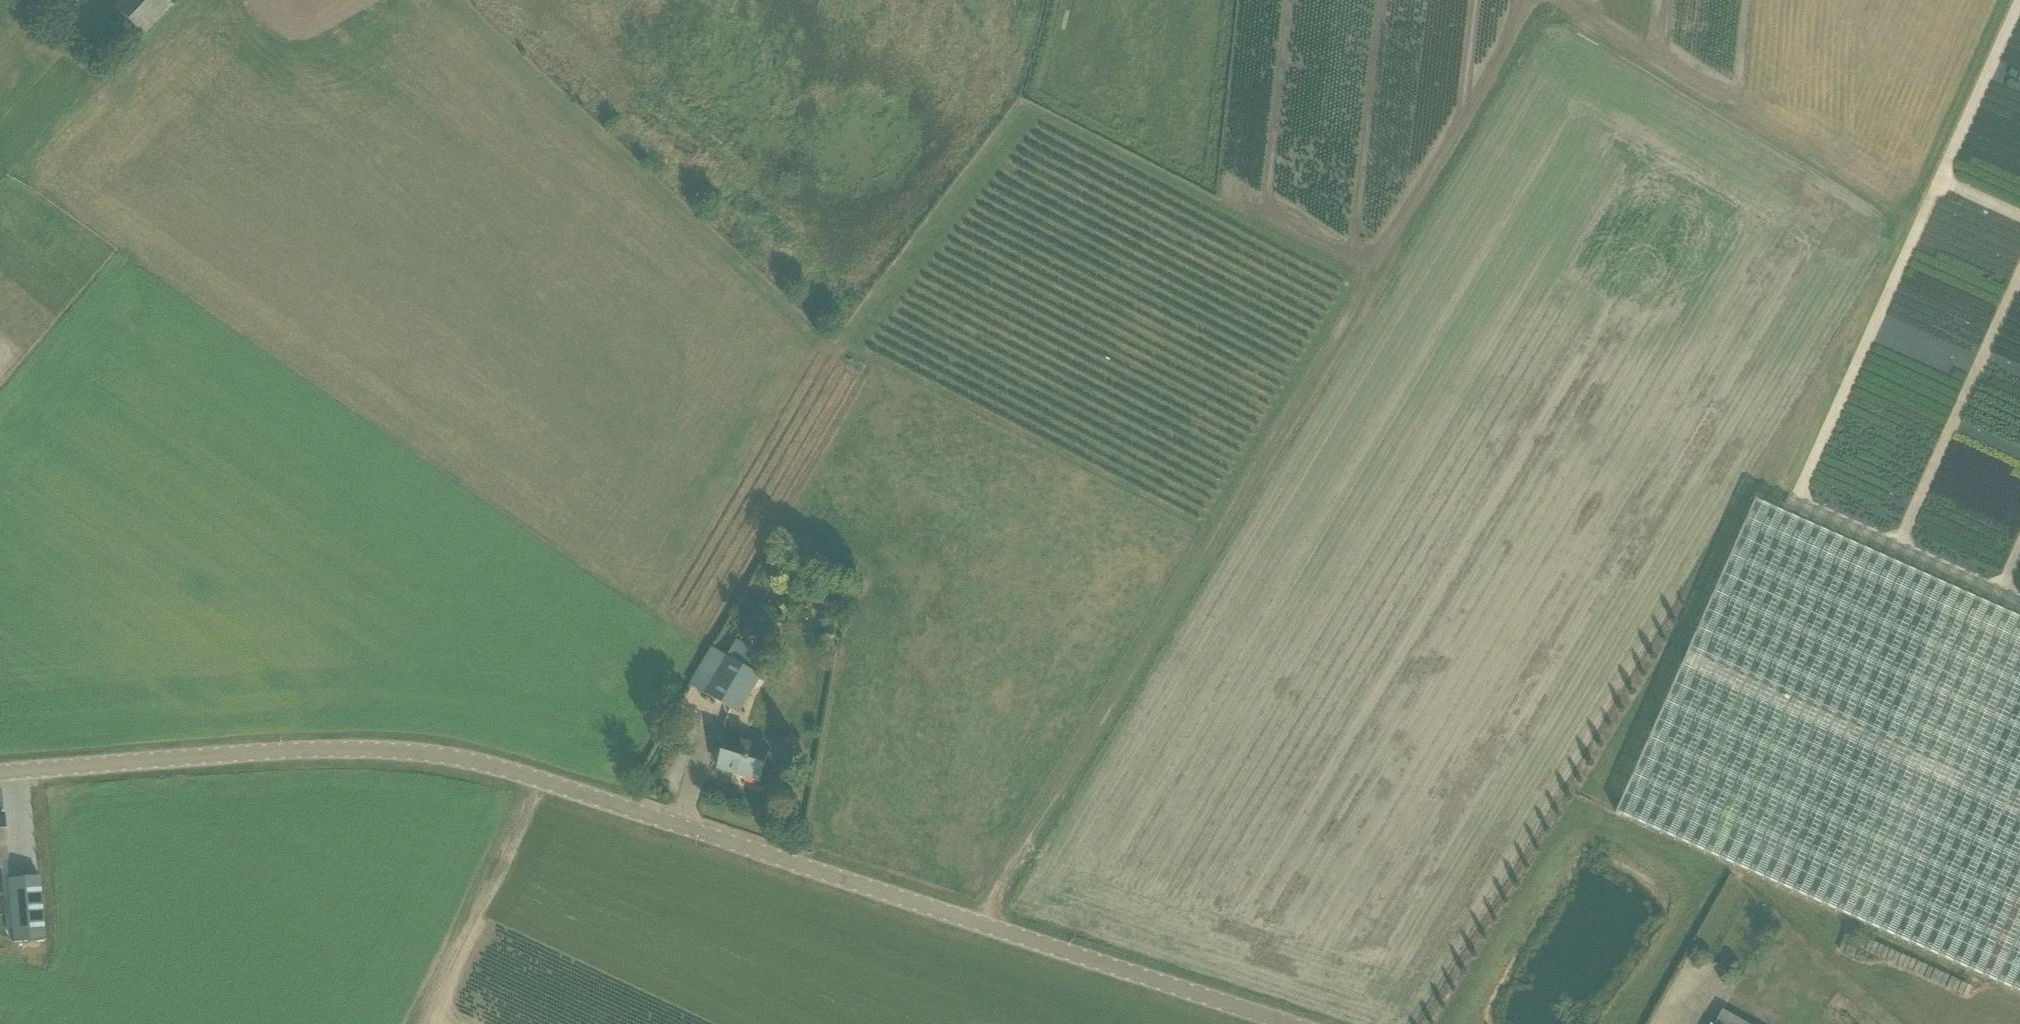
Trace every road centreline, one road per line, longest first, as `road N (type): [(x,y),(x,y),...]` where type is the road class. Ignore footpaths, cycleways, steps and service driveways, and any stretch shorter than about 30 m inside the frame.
road 1 (unclassified): [(1289,1023),(491,766),(410,748),(0,773)]

